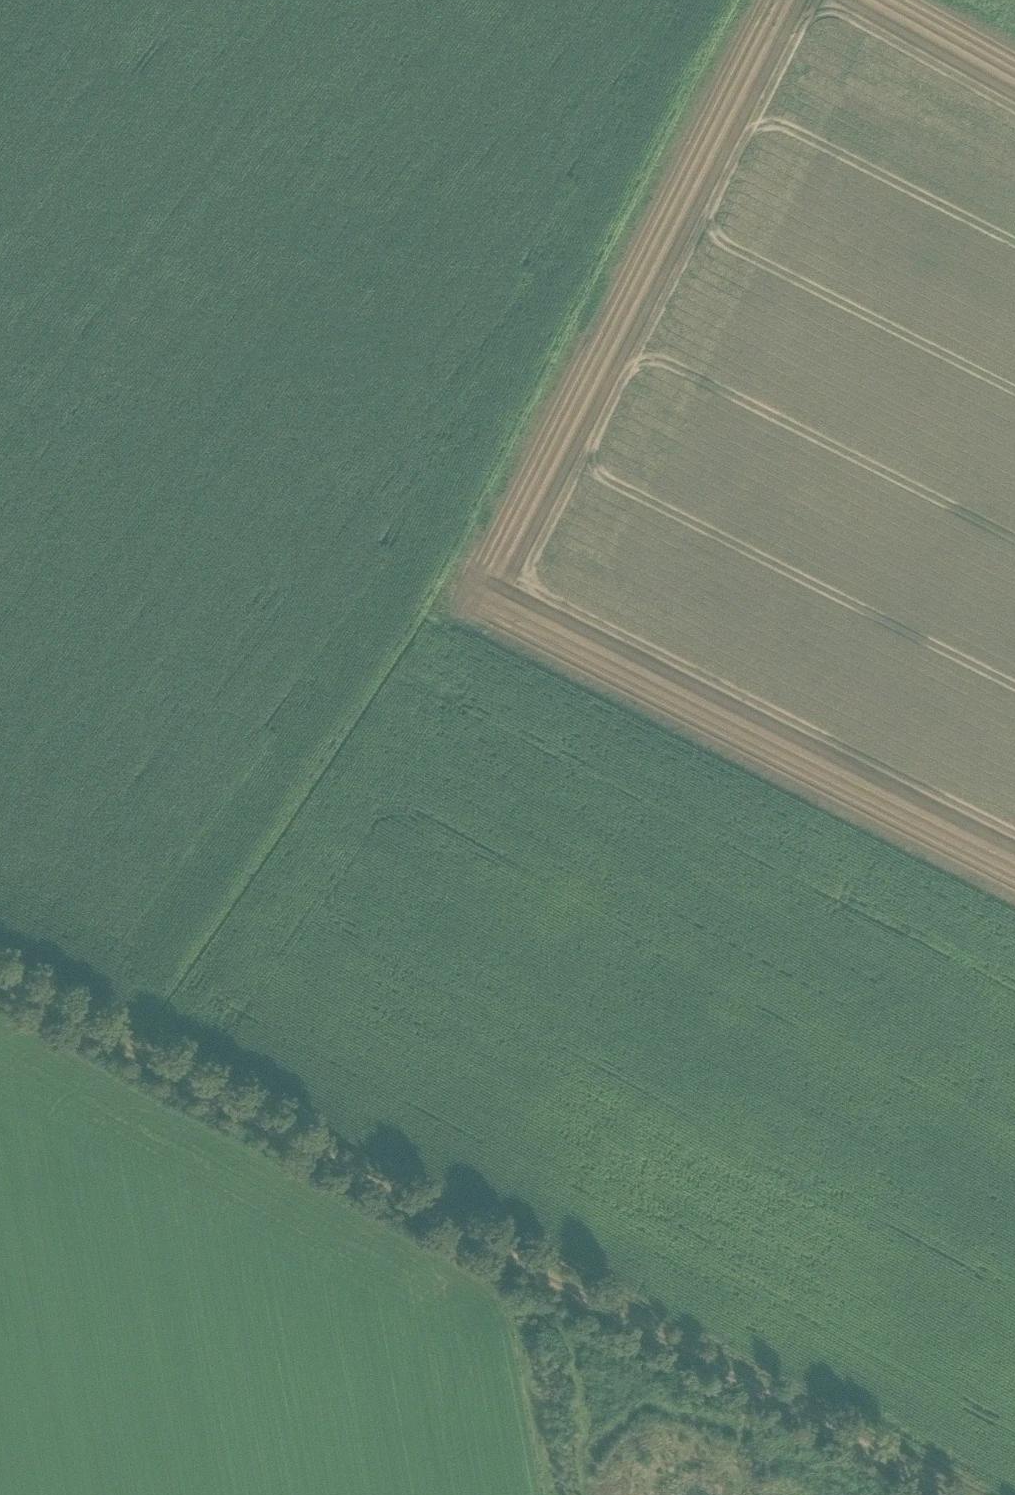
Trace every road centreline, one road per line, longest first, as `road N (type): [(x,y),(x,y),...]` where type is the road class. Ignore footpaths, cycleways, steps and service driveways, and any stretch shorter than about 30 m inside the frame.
road 1 (track): [(955,1494),(0,981)]

